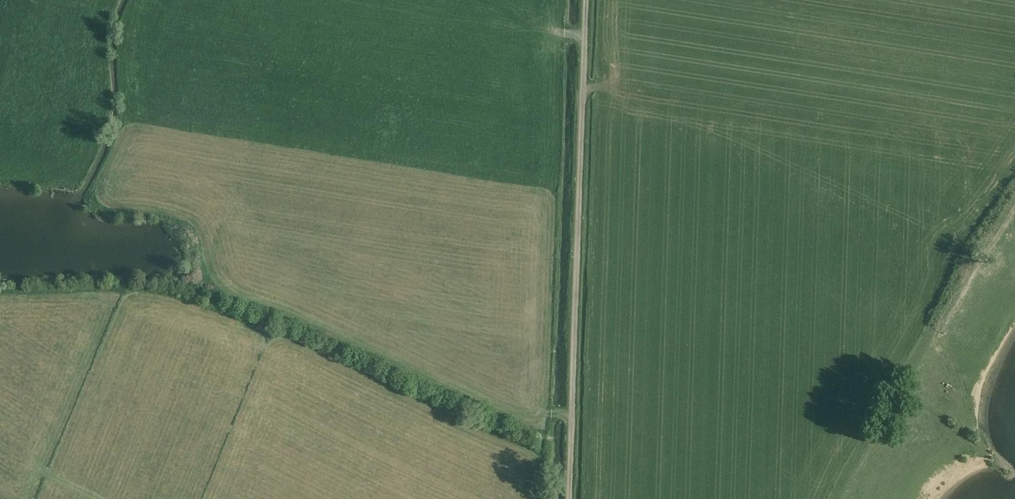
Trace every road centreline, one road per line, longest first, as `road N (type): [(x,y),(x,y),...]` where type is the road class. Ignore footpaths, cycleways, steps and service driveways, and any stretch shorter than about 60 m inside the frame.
road 1 (track): [(569,498),(584,0)]
road 2 (track): [(1014,156),(905,339),(832,498)]

